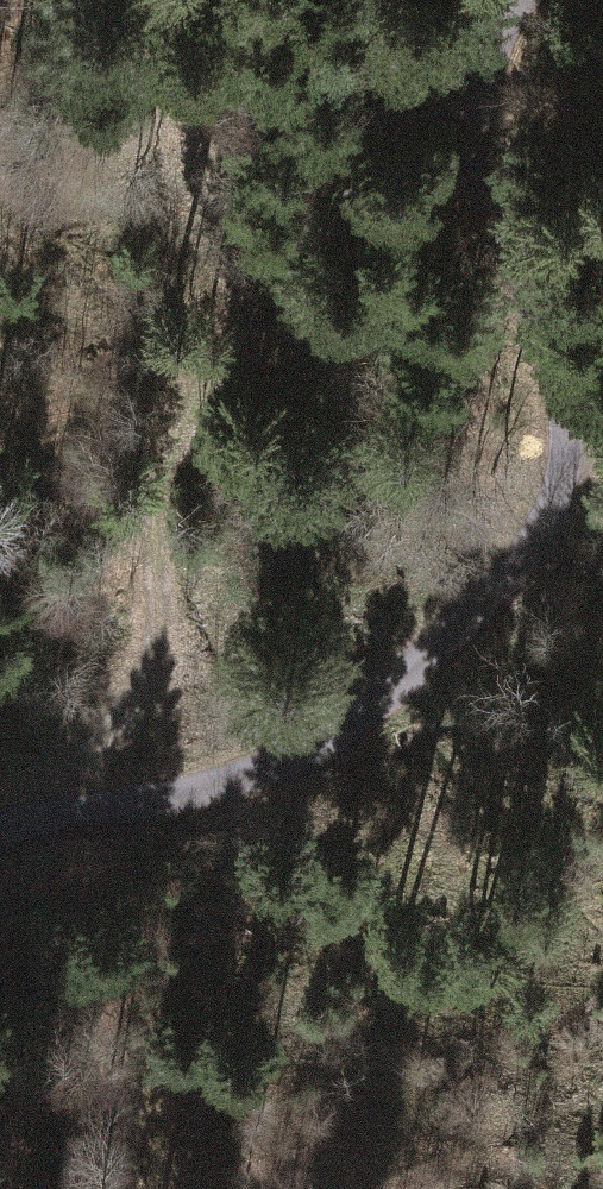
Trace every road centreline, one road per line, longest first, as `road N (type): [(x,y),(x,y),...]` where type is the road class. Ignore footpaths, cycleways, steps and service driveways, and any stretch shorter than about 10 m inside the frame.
road 1 (track): [(0,829),(68,785),(330,743),(474,599),(577,443),(444,120),(534,0)]
road 2 (track): [(68,785),(244,309),(126,0)]

